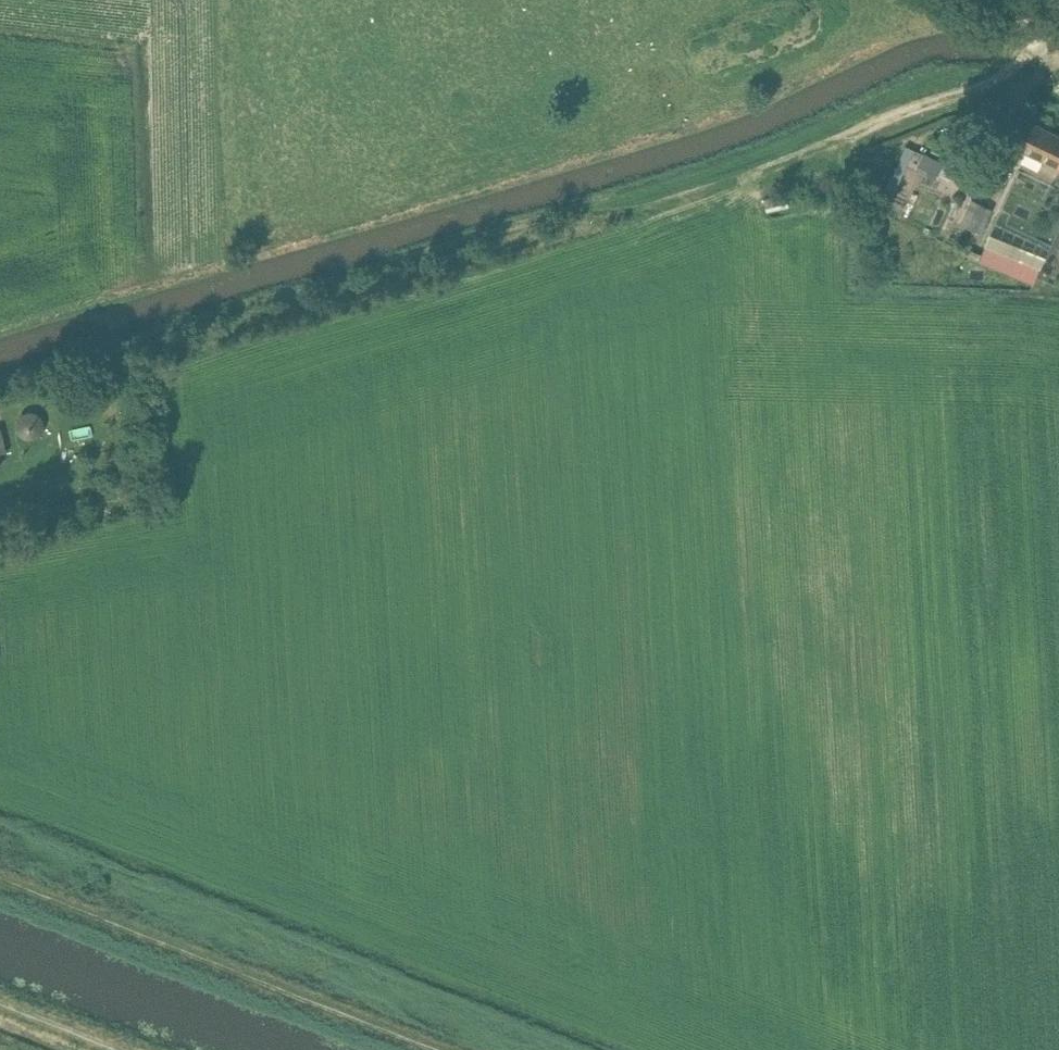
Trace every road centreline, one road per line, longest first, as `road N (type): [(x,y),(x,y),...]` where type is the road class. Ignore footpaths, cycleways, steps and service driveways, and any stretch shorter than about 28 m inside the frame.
road 1 (track): [(0,882),(437,1049)]

